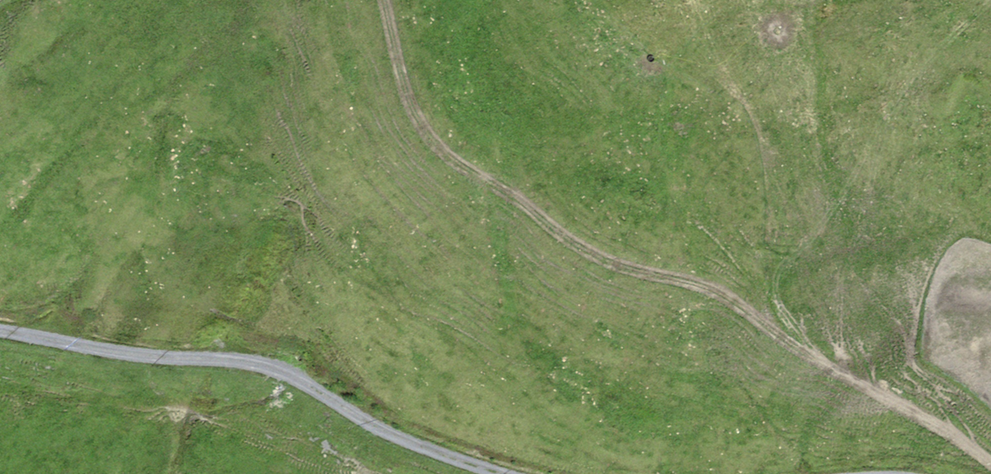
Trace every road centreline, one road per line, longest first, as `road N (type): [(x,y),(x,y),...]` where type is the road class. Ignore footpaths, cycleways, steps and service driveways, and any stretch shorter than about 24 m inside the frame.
road 1 (track): [(385,0),(412,106),(435,145),(577,244),(639,274),(724,297),(990,463)]
road 2 (track): [(0,334),(257,366),(454,461),(501,473)]

